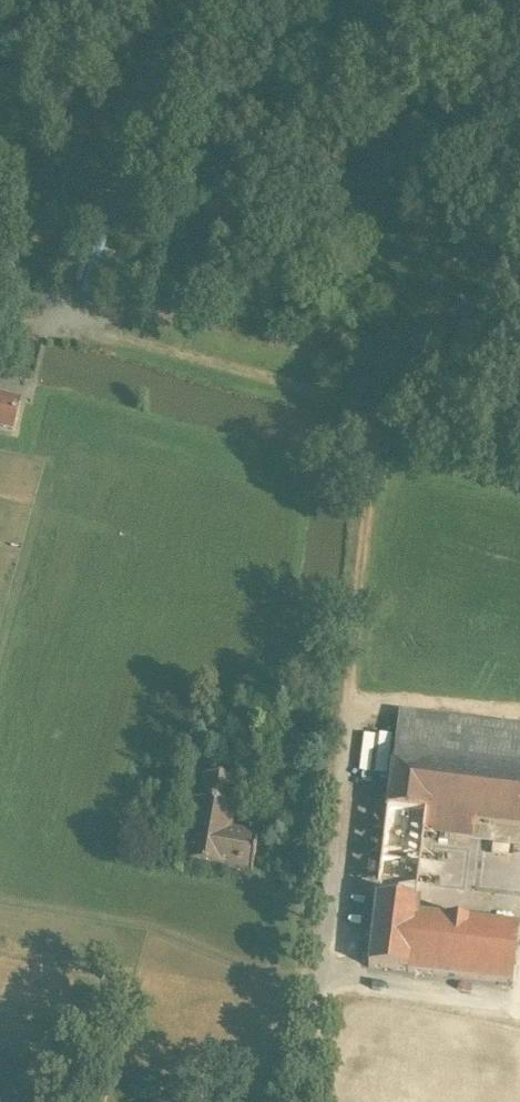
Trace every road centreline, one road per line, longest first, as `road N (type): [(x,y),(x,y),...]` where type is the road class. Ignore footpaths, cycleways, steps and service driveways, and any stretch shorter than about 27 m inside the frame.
road 1 (track): [(376,416),(416,0)]
road 2 (track): [(0,324),(376,416)]
road 3 (track): [(348,725),(376,416)]

